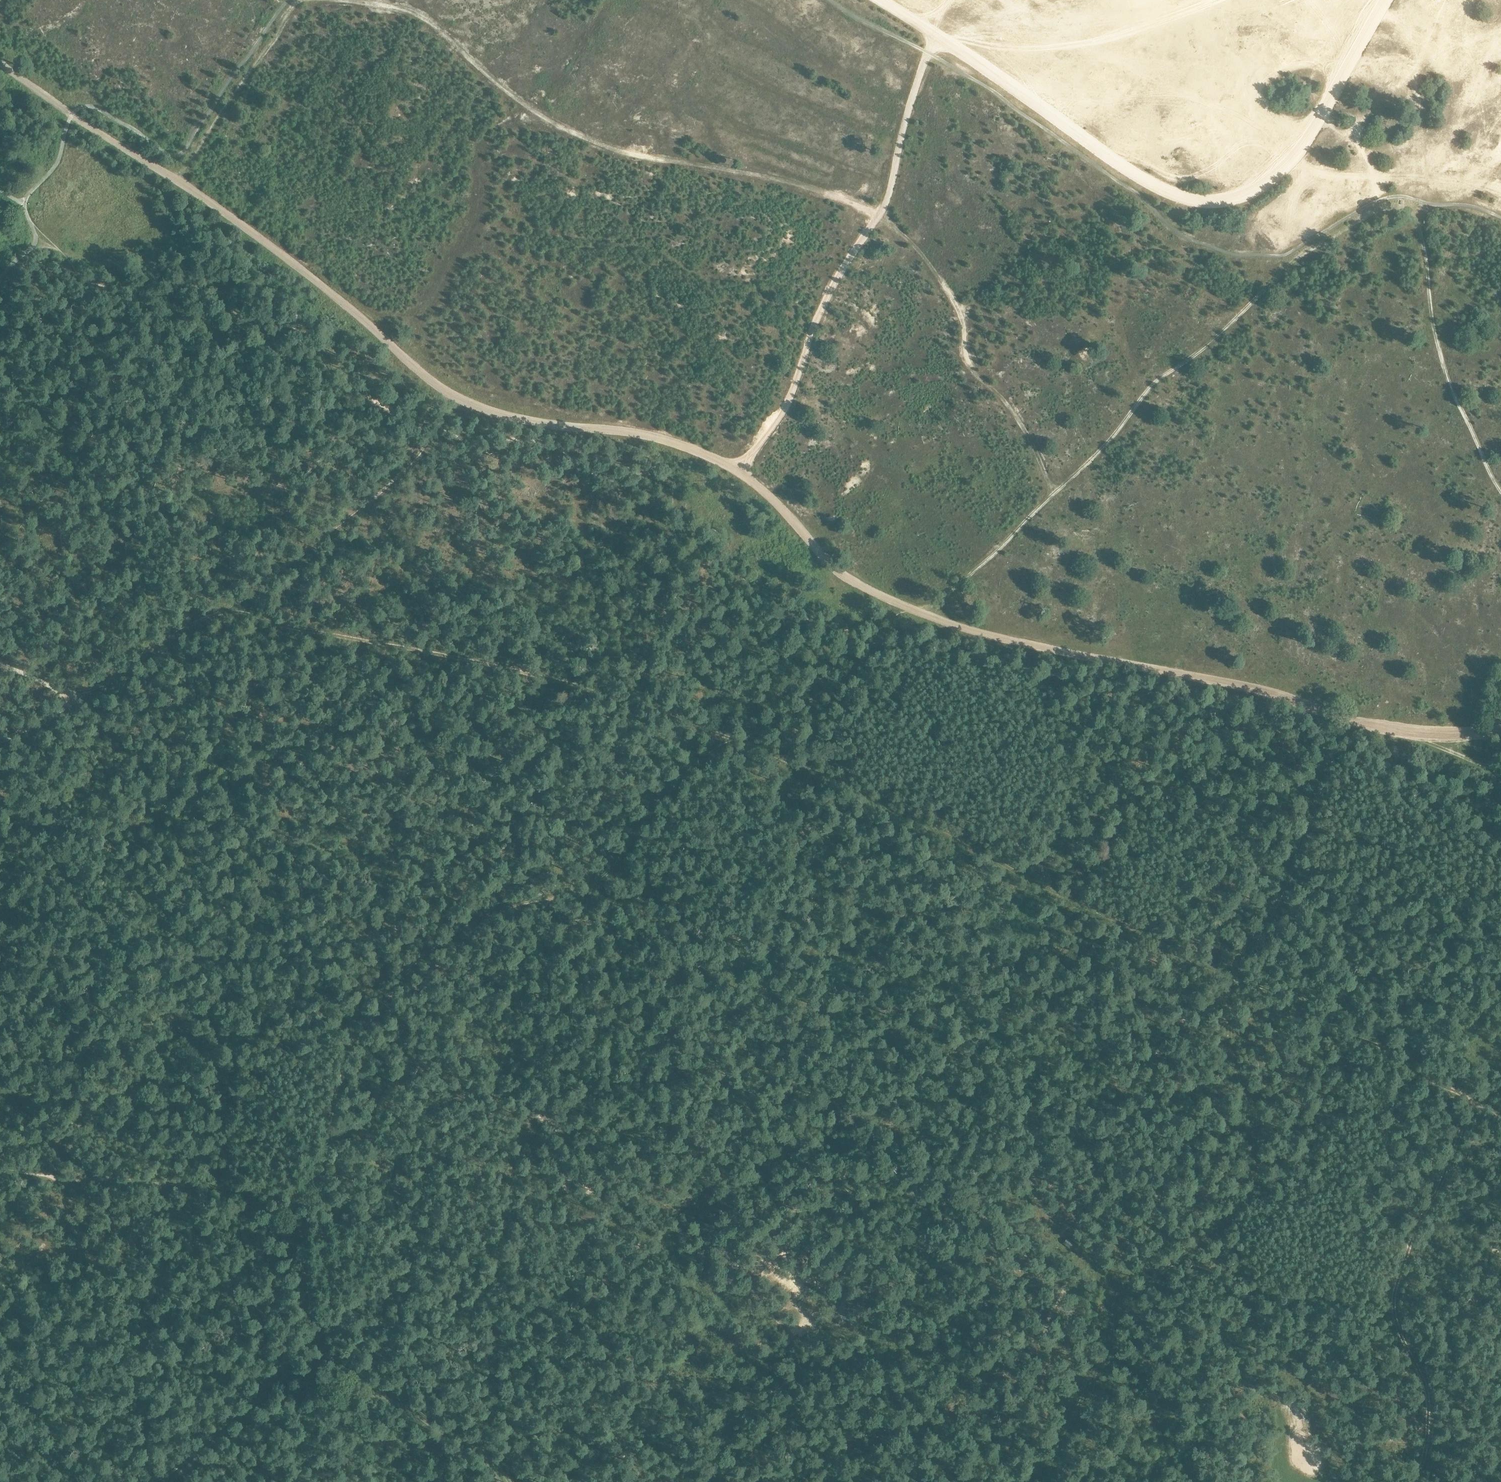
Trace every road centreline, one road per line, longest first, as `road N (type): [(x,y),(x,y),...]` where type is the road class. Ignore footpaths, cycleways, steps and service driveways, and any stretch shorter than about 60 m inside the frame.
road 1 (track): [(221,612),(545,677),(686,719),(947,832),(1232,977)]
road 2 (track): [(341,0),(421,17),(539,115),(592,141),(793,183),(887,220),(951,295),(969,363),(1013,413),(1056,491)]
road 3 (track): [(307,1197),(348,1049),(417,962),(484,918),(603,878),(689,770),(832,689),(899,605)]
road 4 (track): [(1056,491),(1155,384),(1279,275),(1373,213),(1408,205),(1420,227),(1446,374),(1500,494)]
road 5 (track): [(879,0),(1154,186),(1213,201),(1266,183),(1294,155),(1385,0)]
road 6 (track): [(456,400),(503,416),(650,436),(706,454),(754,482),(835,568),(899,605)]
road 7 (track): [(456,400),(414,463),(301,555),(79,695)]
road 8 (track): [(736,470),(787,404),(825,302),(880,216),(923,67),(940,38)]
road 9 (track): [(921,613),(1001,638),(1248,687),(1340,718)]
road 10 (track): [(1475,1103),(1393,1296),(1427,1406),(1415,1481)]
road 11 (track): [(0,65),(280,252)]
road 12 (track): [(1232,977),(1296,993),(1331,1026),(1500,1116)]
road 13 (track): [(1344,719),(1278,900),(1232,977)]
road 14 (track): [(315,1344),(485,1456),(508,1481)]
road 15 (track): [(280,252),(456,400)]
road 16 (track): [(177,180),(301,0)]
road 17 (track): [(153,1481),(315,1344)]
road 18 (track): [(1056,491),(921,613)]
road 19 (track): [(1377,15),(1424,63),(1500,105)]
road 20 (track): [(315,1344),(303,1269),(307,1197)]

